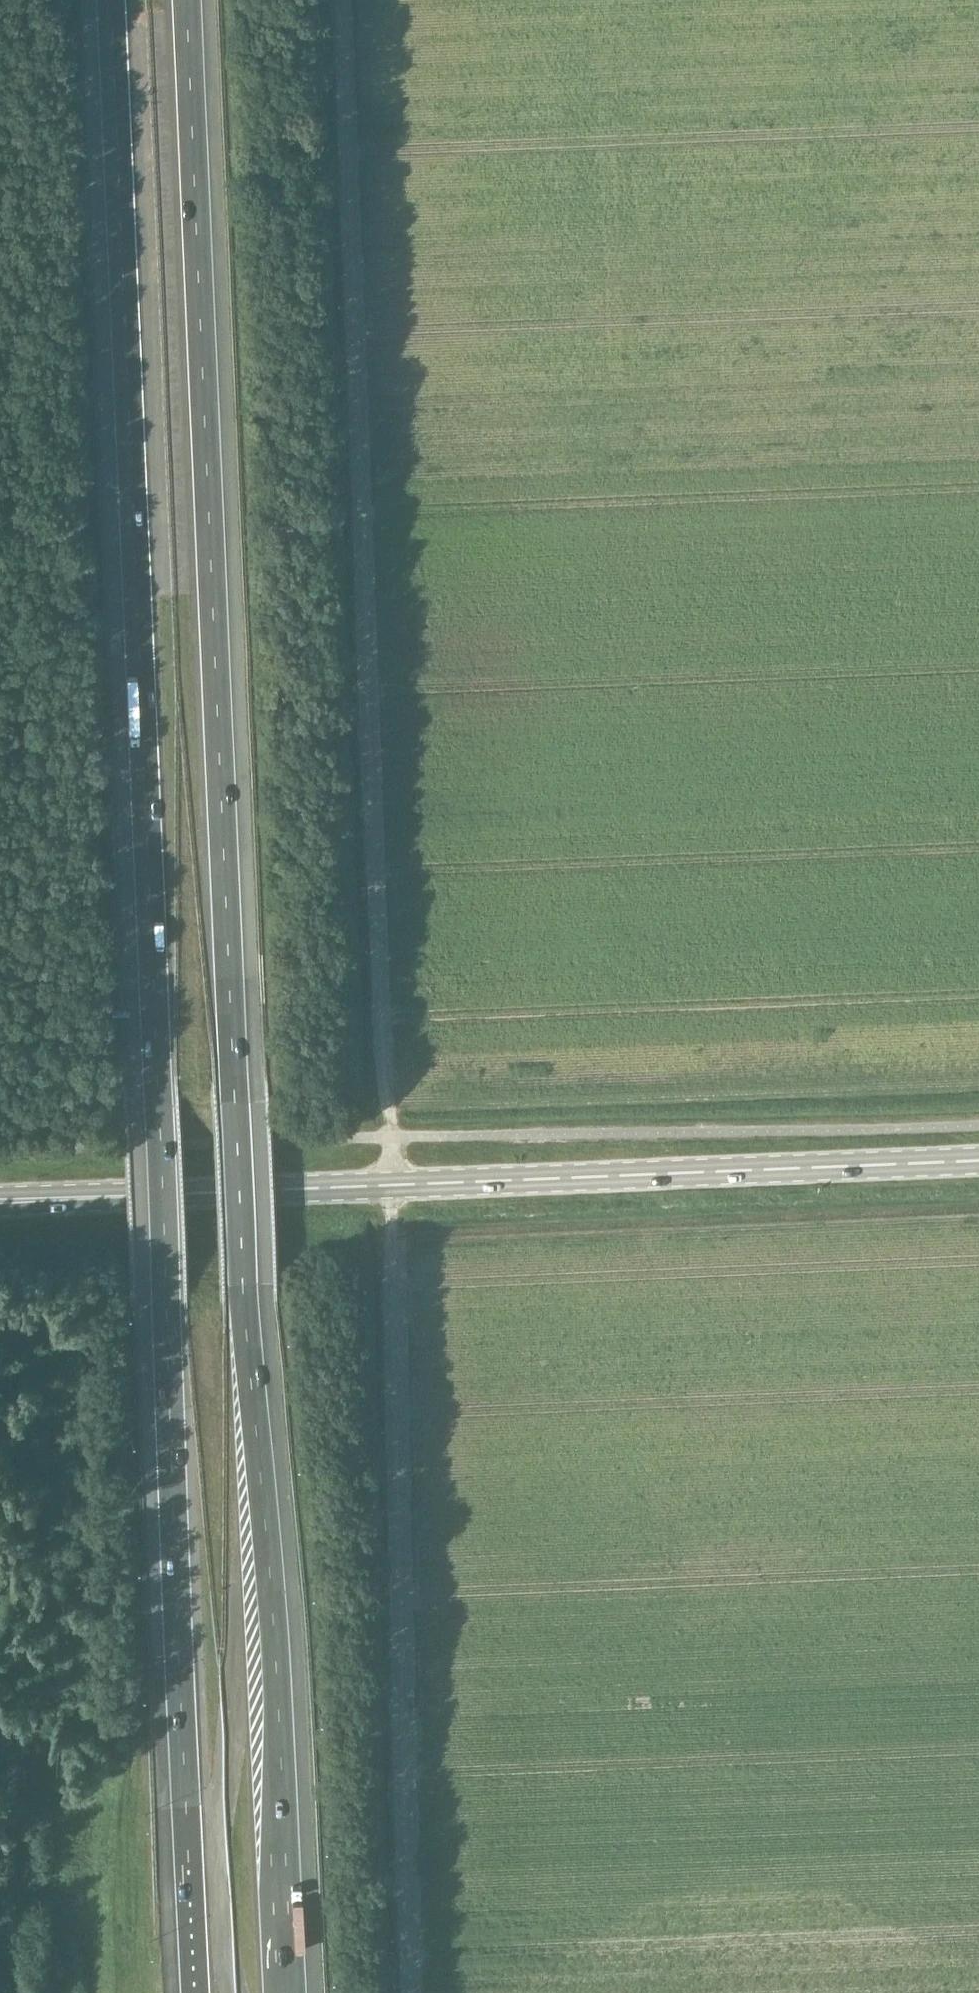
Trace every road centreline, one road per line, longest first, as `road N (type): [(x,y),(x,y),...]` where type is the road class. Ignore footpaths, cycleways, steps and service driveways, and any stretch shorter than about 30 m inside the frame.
road 1 (motorway): [(292,1992),(273,1631),(242,1283),(186,0)]
road 2 (motorway): [(111,0),(196,1992)]
road 3 (tertiary): [(978,1161),(118,1196)]
road 4 (tertiary): [(0,1210),(105,1204),(118,1196)]

